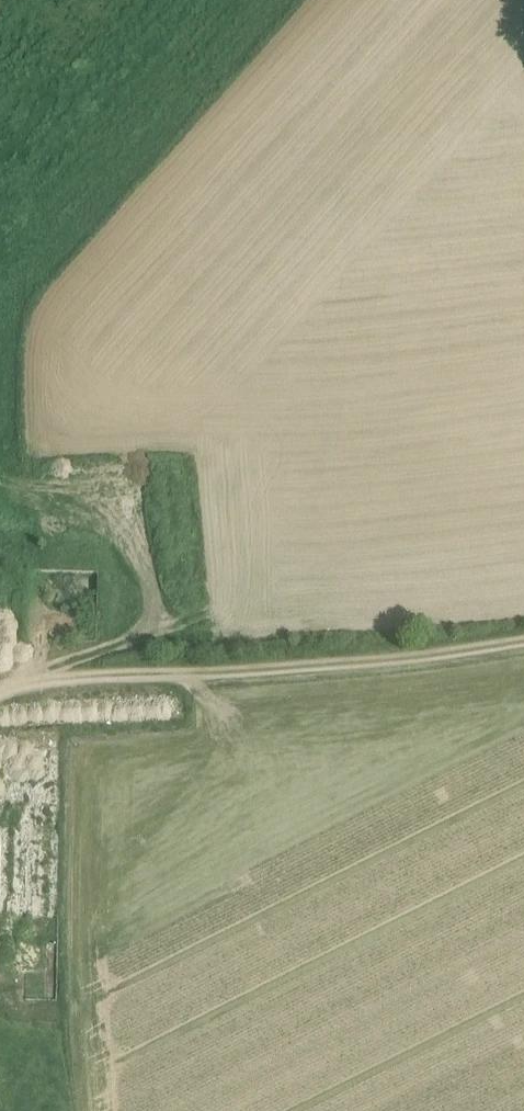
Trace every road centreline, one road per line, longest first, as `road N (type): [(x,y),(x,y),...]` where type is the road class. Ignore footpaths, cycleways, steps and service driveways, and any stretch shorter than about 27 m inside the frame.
road 1 (track): [(523,639),(310,667),(110,672),(0,698)]

